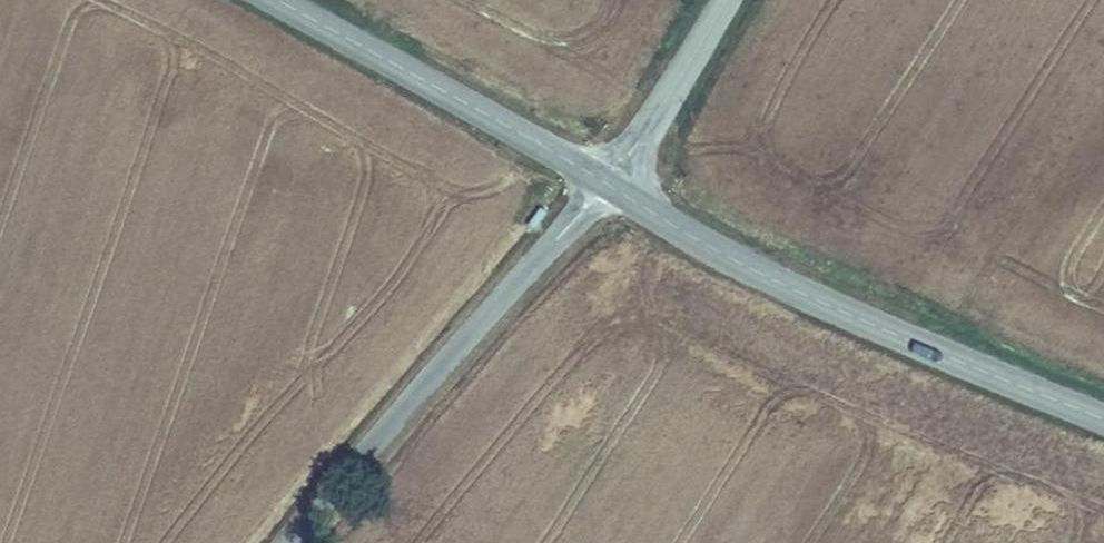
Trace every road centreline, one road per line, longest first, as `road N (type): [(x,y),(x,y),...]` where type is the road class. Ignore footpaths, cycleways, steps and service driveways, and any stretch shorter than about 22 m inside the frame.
road 1 (tertiary): [(1103,417),(817,301),(610,185)]
road 2 (unclassified): [(301,542),(426,385),(610,185)]
road 3 (tertiary): [(610,185),(276,0)]
road 4 (tertiary): [(610,185),(726,0)]

